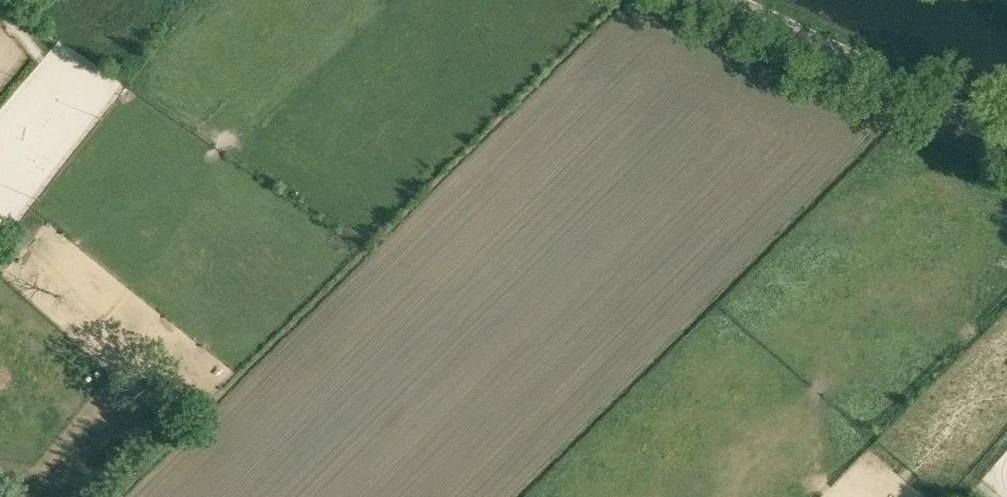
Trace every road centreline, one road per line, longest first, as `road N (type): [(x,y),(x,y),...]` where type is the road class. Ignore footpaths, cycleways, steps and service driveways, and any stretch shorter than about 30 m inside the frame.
road 1 (secondary): [(1006,138),(725,0)]

